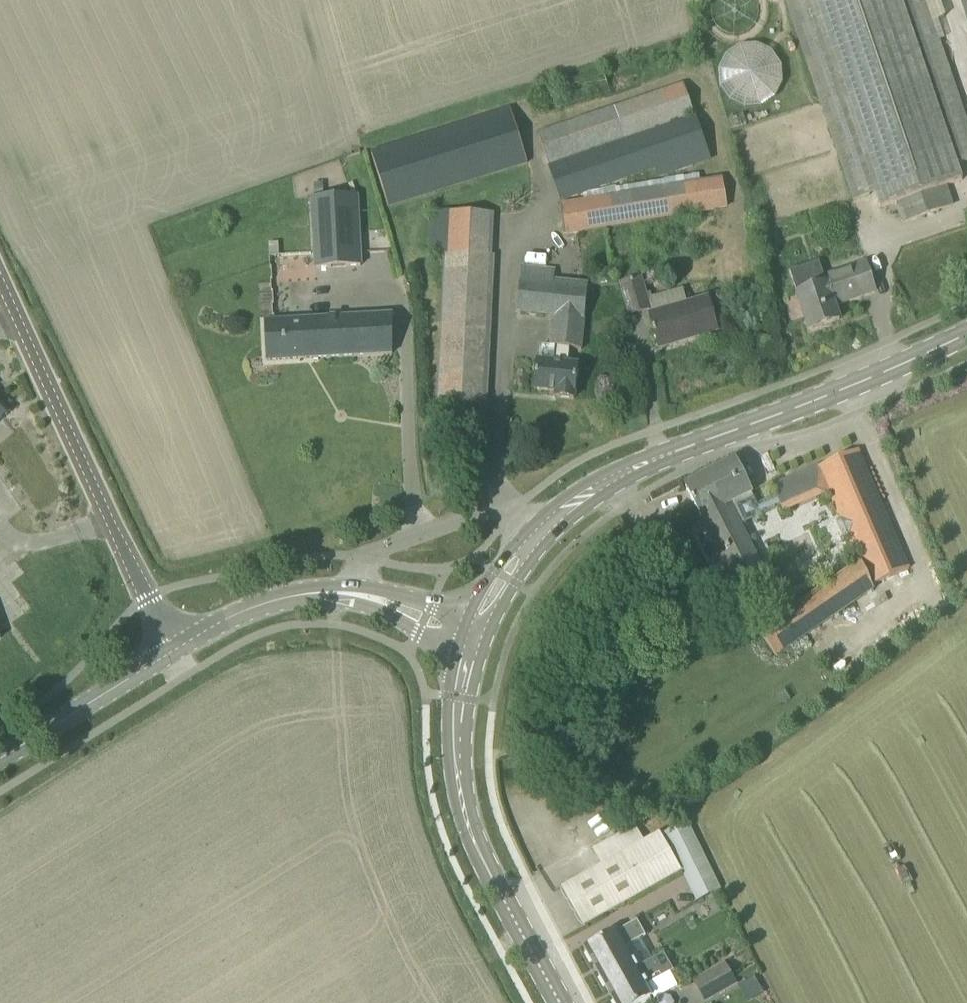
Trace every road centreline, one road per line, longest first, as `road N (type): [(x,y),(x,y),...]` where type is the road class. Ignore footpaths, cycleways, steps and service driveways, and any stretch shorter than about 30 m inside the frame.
road 1 (secondary): [(550,523),(635,466),(827,396),(966,332)]
road 2 (unclassified): [(174,651),(0,290)]
road 3 (secondary): [(559,1002),(477,848),(462,805),(461,697),(473,644)]
road 4 (tertiary): [(0,760),(174,651)]
road 5 (tertiary): [(174,651),(247,610),(347,593)]
road 6 (secondary): [(550,523),(527,532),(495,569),(473,644)]
road 7 (secondary): [(473,644),(550,523)]
road 8 (tertiary): [(473,644),(433,604),(347,593)]
road 9 (tertiary): [(347,593),(421,632),(473,644)]

